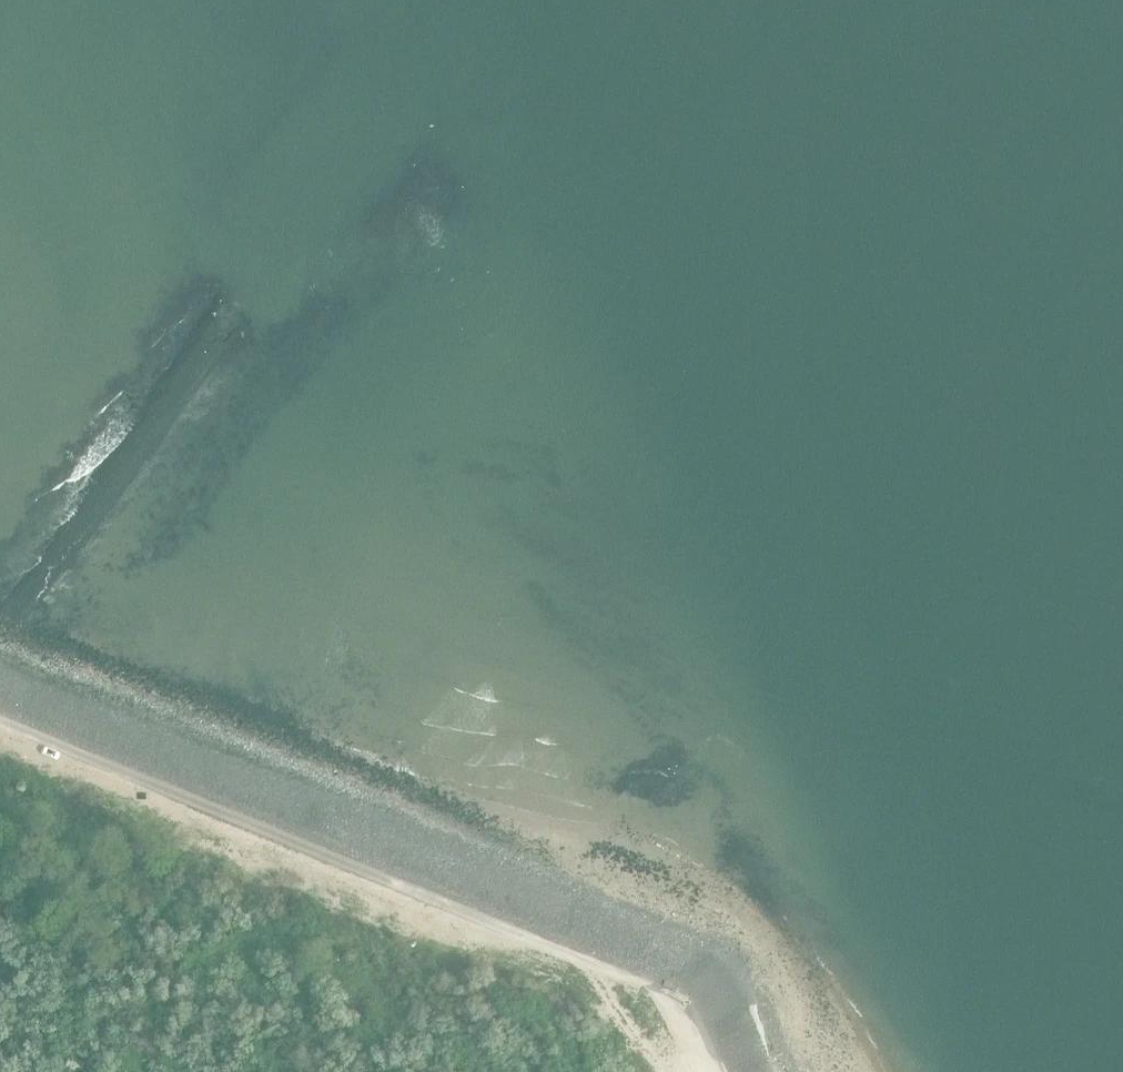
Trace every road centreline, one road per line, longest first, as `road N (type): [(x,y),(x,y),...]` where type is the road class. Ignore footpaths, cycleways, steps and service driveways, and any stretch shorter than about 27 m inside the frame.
road 1 (track): [(0,730),(639,991)]

